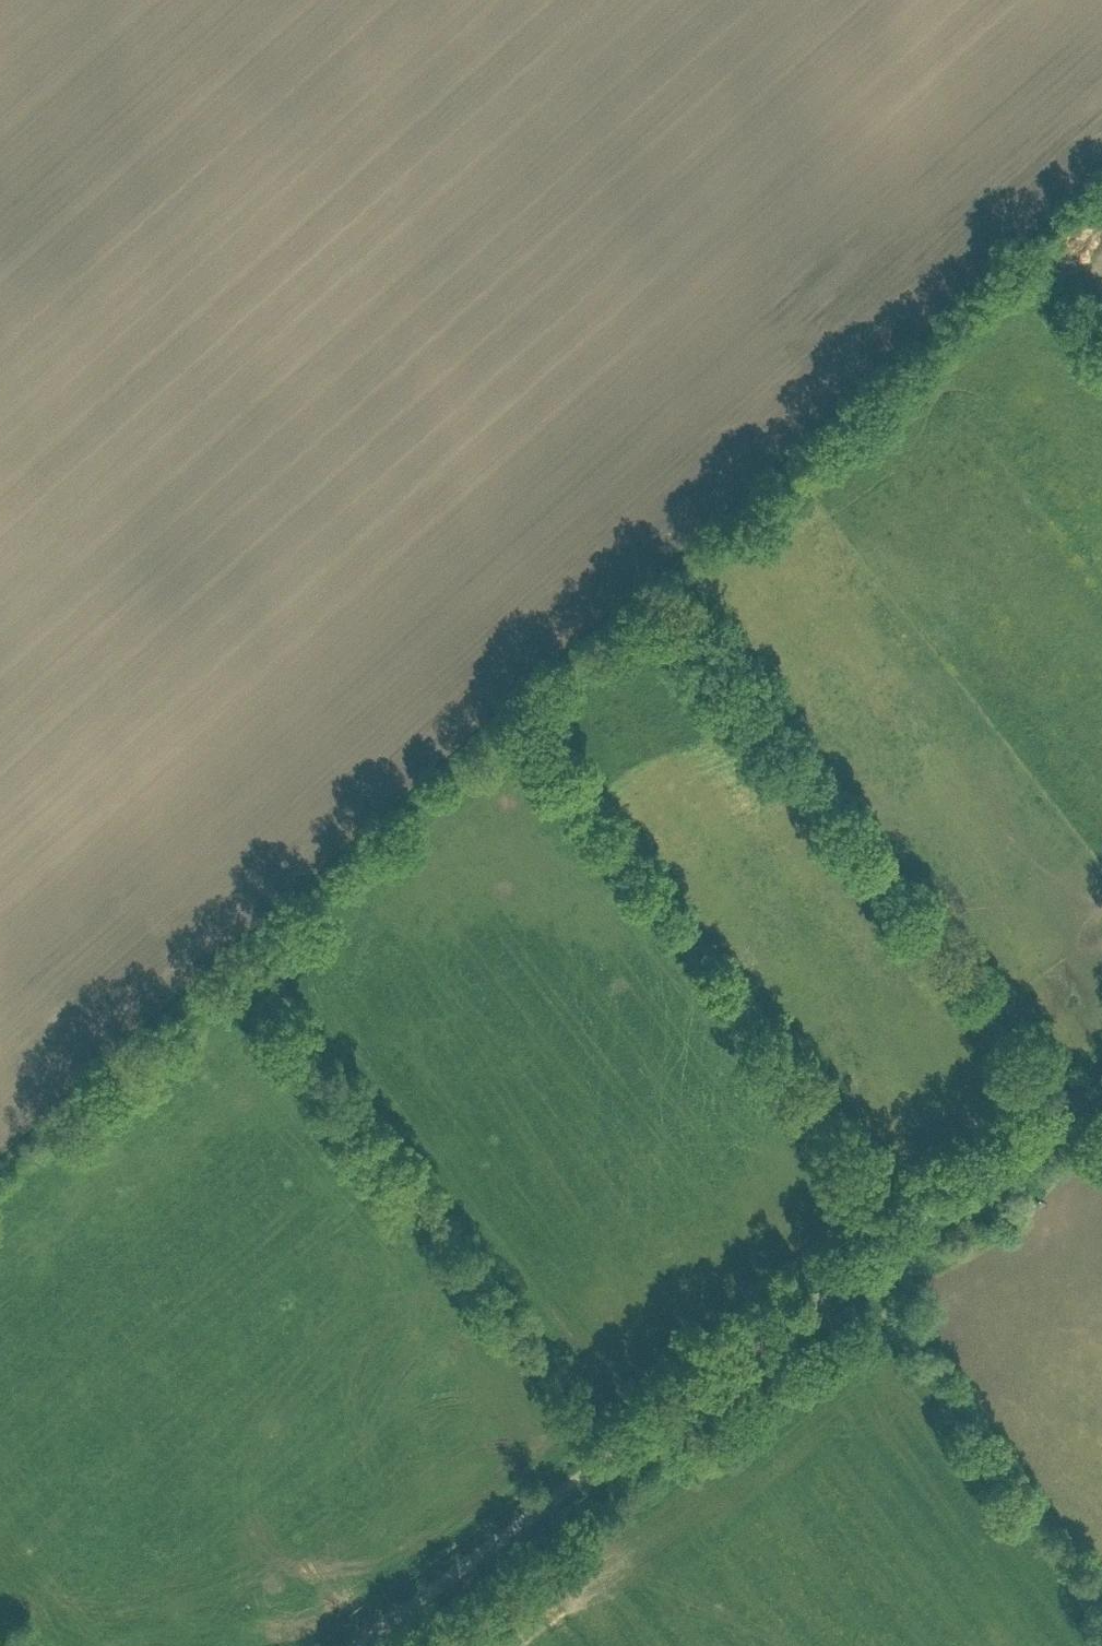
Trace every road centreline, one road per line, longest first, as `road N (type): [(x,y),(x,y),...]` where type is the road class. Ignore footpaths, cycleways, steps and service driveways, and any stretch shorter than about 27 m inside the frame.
road 1 (unclassified): [(355,1645),(1101,1088)]

